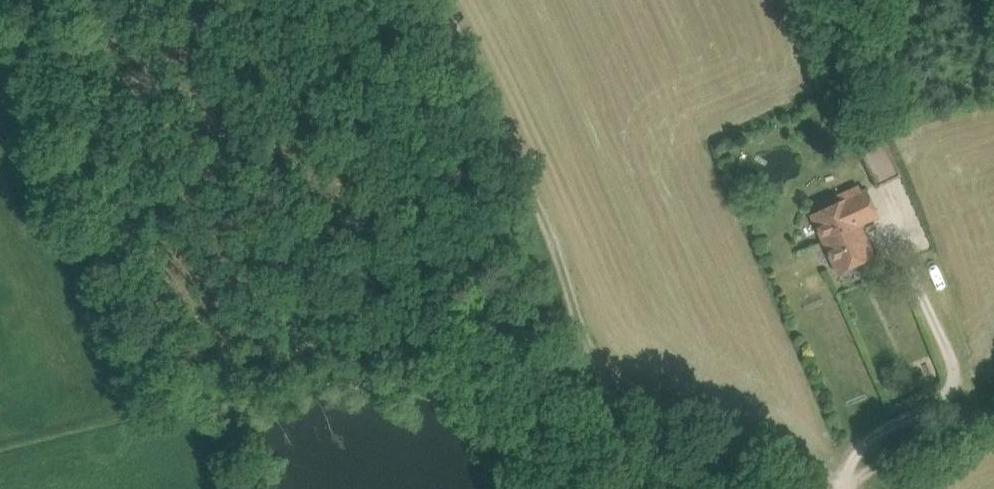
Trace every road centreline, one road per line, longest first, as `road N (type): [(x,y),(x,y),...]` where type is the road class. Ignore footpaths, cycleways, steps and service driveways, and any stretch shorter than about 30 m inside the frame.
road 1 (track): [(0,445),(203,389),(315,338),(399,337),(504,357),(689,415),(804,465),(828,488)]
road 2 (track): [(599,390),(577,348),(569,260),(439,0)]
road 3 (track): [(993,405),(832,488)]

